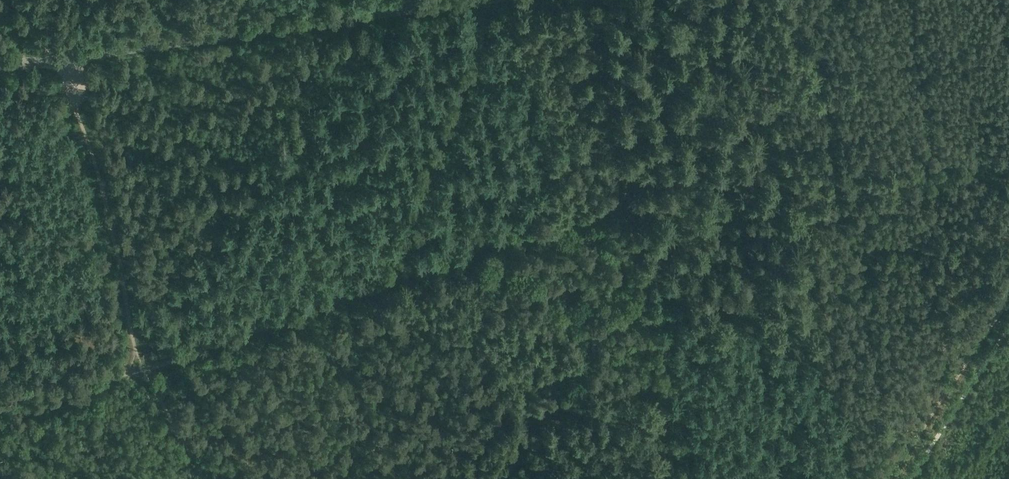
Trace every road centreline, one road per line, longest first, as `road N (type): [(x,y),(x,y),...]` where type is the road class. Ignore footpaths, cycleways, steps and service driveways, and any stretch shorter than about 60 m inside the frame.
road 1 (unclassified): [(0,66),(474,0)]

